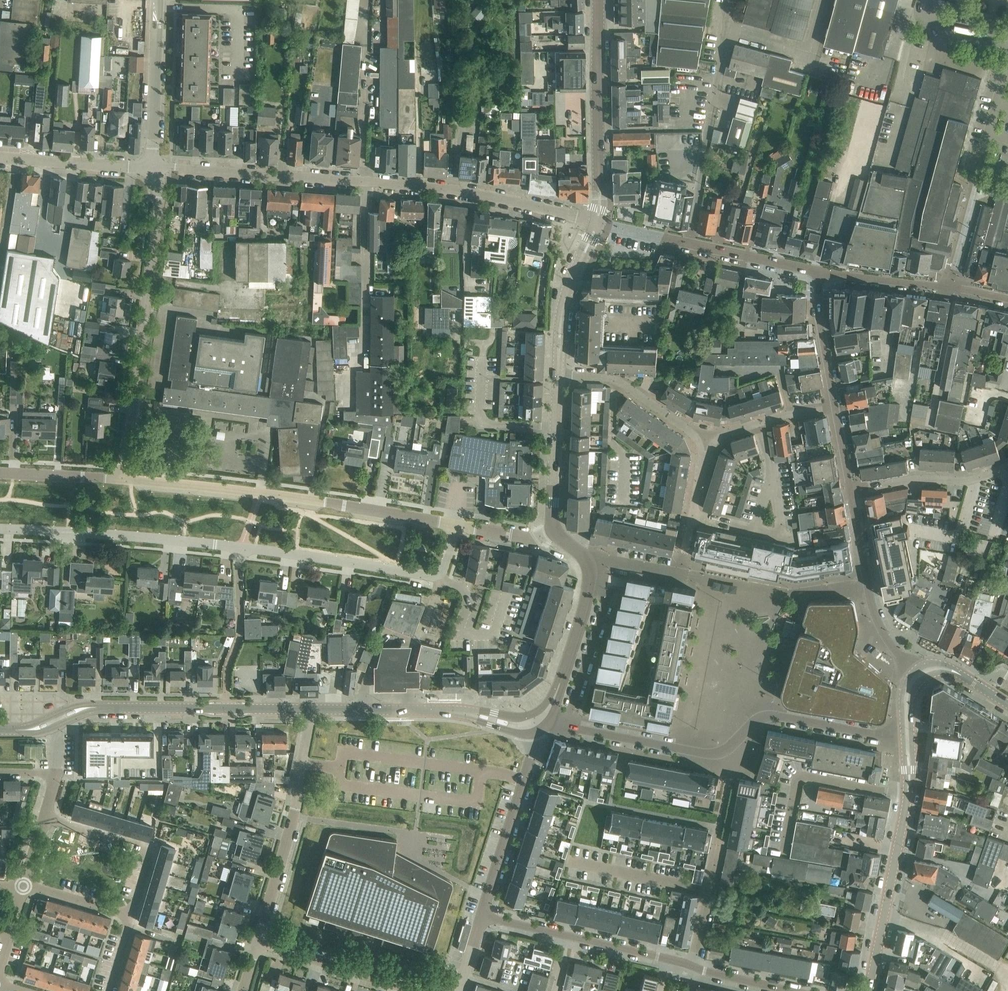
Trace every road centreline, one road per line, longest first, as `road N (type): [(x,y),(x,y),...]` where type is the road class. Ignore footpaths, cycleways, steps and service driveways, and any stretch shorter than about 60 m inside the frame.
road 1 (residential): [(597,223),(460,192),(156,168)]
road 2 (tertiary): [(907,740),(768,716),(714,753),(537,720)]
road 3 (residential): [(457,525),(124,479)]
road 4 (residential): [(124,479),(160,201),(156,168)]
road 5 (tertiary): [(57,719),(95,707),(311,709)]
road 6 (residential): [(457,525),(436,575),(241,547)]
road 7 (residential): [(241,547),(0,529)]
road 8 (residential): [(258,941),(296,810),(311,709)]
road 9 (tertiary): [(311,709),(443,710),(520,726),(537,720)]
road 10 (residential): [(818,269),(597,223)]
road 11 (tertiary): [(597,223),(598,0)]
road 12 (residential): [(482,916),(692,967)]
road 13 (residential): [(537,720),(482,916)]
road 14 (residential): [(918,675),(873,608),(850,492)]
road 15 (tertiary): [(869,990),(908,796)]
road 16 (residential): [(818,269),(1007,301)]
road 17 (residential): [(908,796),(805,776),(797,780),(784,855)]
road 18 (residential): [(131,916),(147,864),(144,849),(44,817)]
road 19 (residential): [(707,442),(615,380),(558,375)]
road 20 (tertiary): [(537,720),(569,657),(588,565)]
road 21 (residential): [(414,990),(258,941)]
road 22 (residential): [(850,492),(962,482),(1007,466)]
road 23 (unclassified): [(156,168),(158,8)]
road 24 (tertiary): [(558,375),(564,301),(597,223)]
road 25 (residential): [(156,168),(0,158)]
road 26 (tertiary): [(554,530),(558,375)]
road 27 (residential): [(238,79),(234,13),(158,8)]
road 28 (residential): [(835,408),(818,269)]
road 29 (residential): [(692,967),(719,845)]
road 30 (residential): [(124,479),(0,473)]

